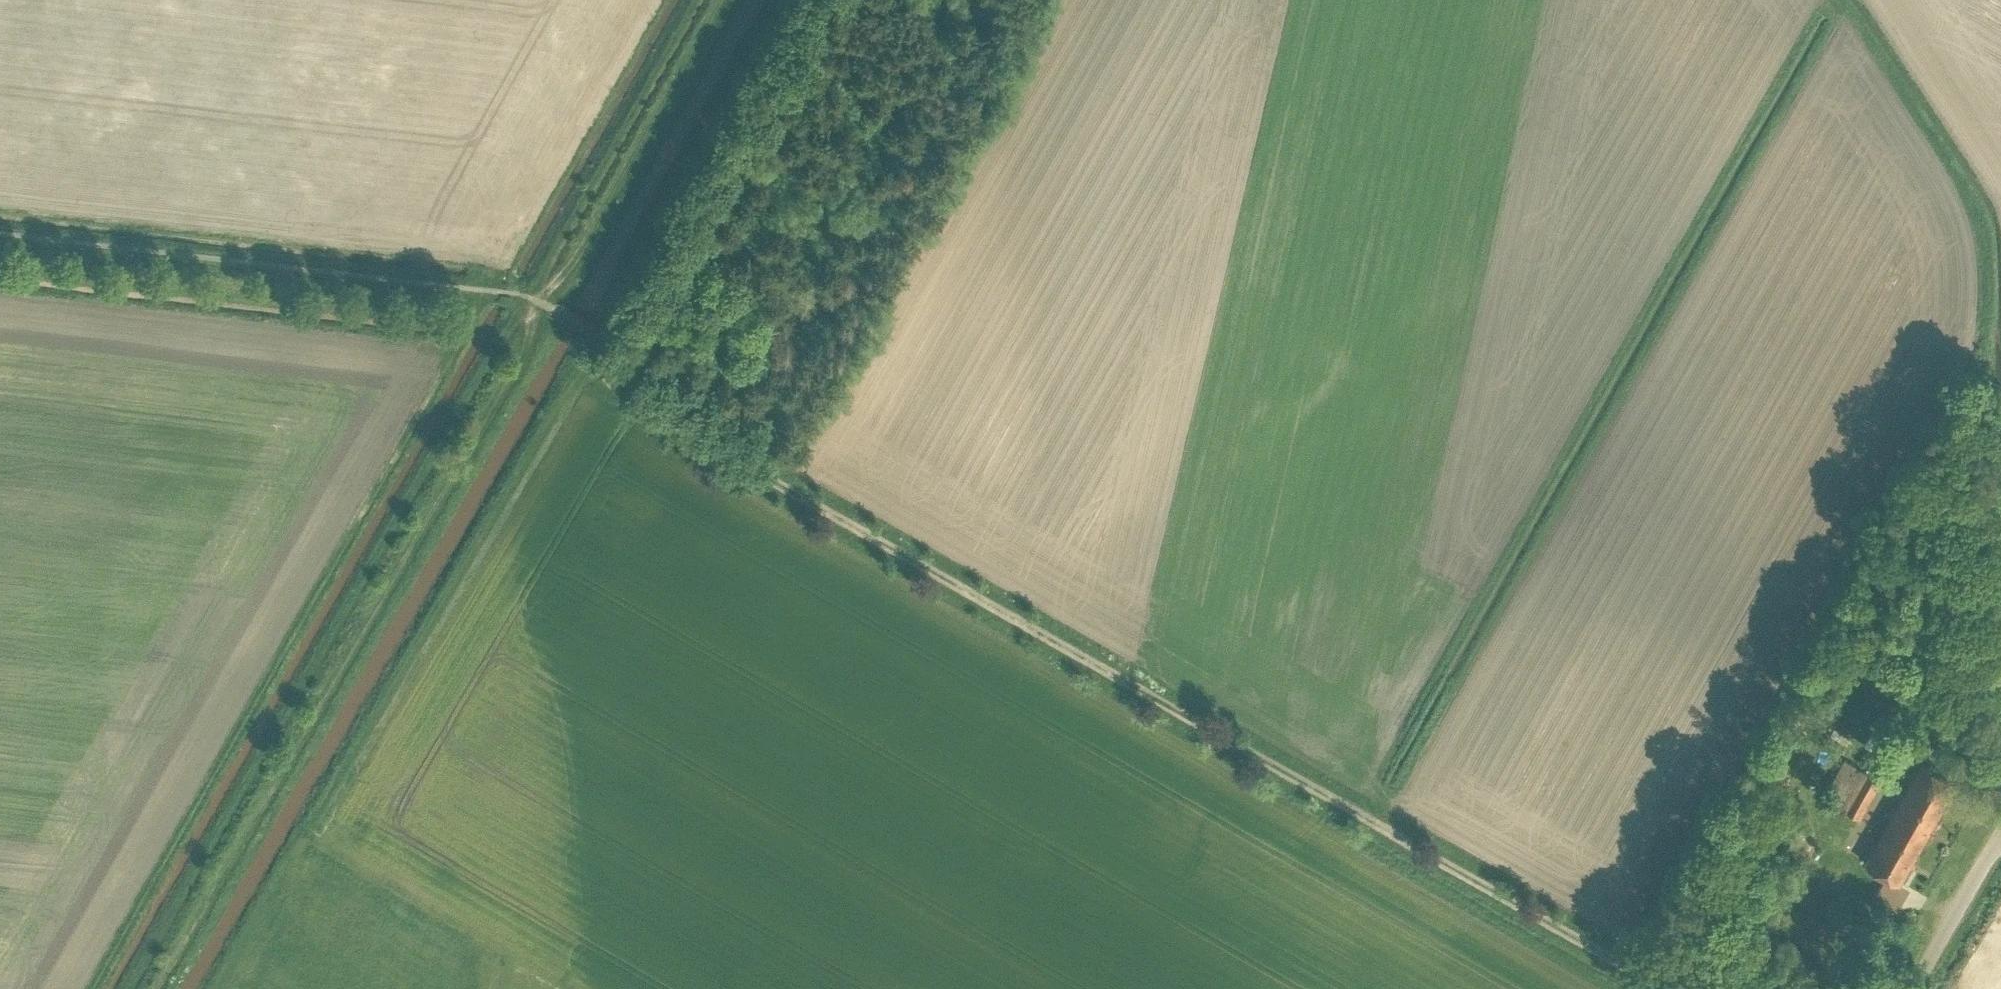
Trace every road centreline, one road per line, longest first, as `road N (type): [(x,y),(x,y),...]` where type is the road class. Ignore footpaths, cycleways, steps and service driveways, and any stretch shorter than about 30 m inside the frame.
road 1 (track): [(598,329),(608,373),(626,393),(1669,988)]
road 2 (track): [(544,300),(525,350),(325,687)]
road 3 (track): [(720,0),(575,261),(544,300)]
road 4 (residential): [(1914,988),(2000,841)]

